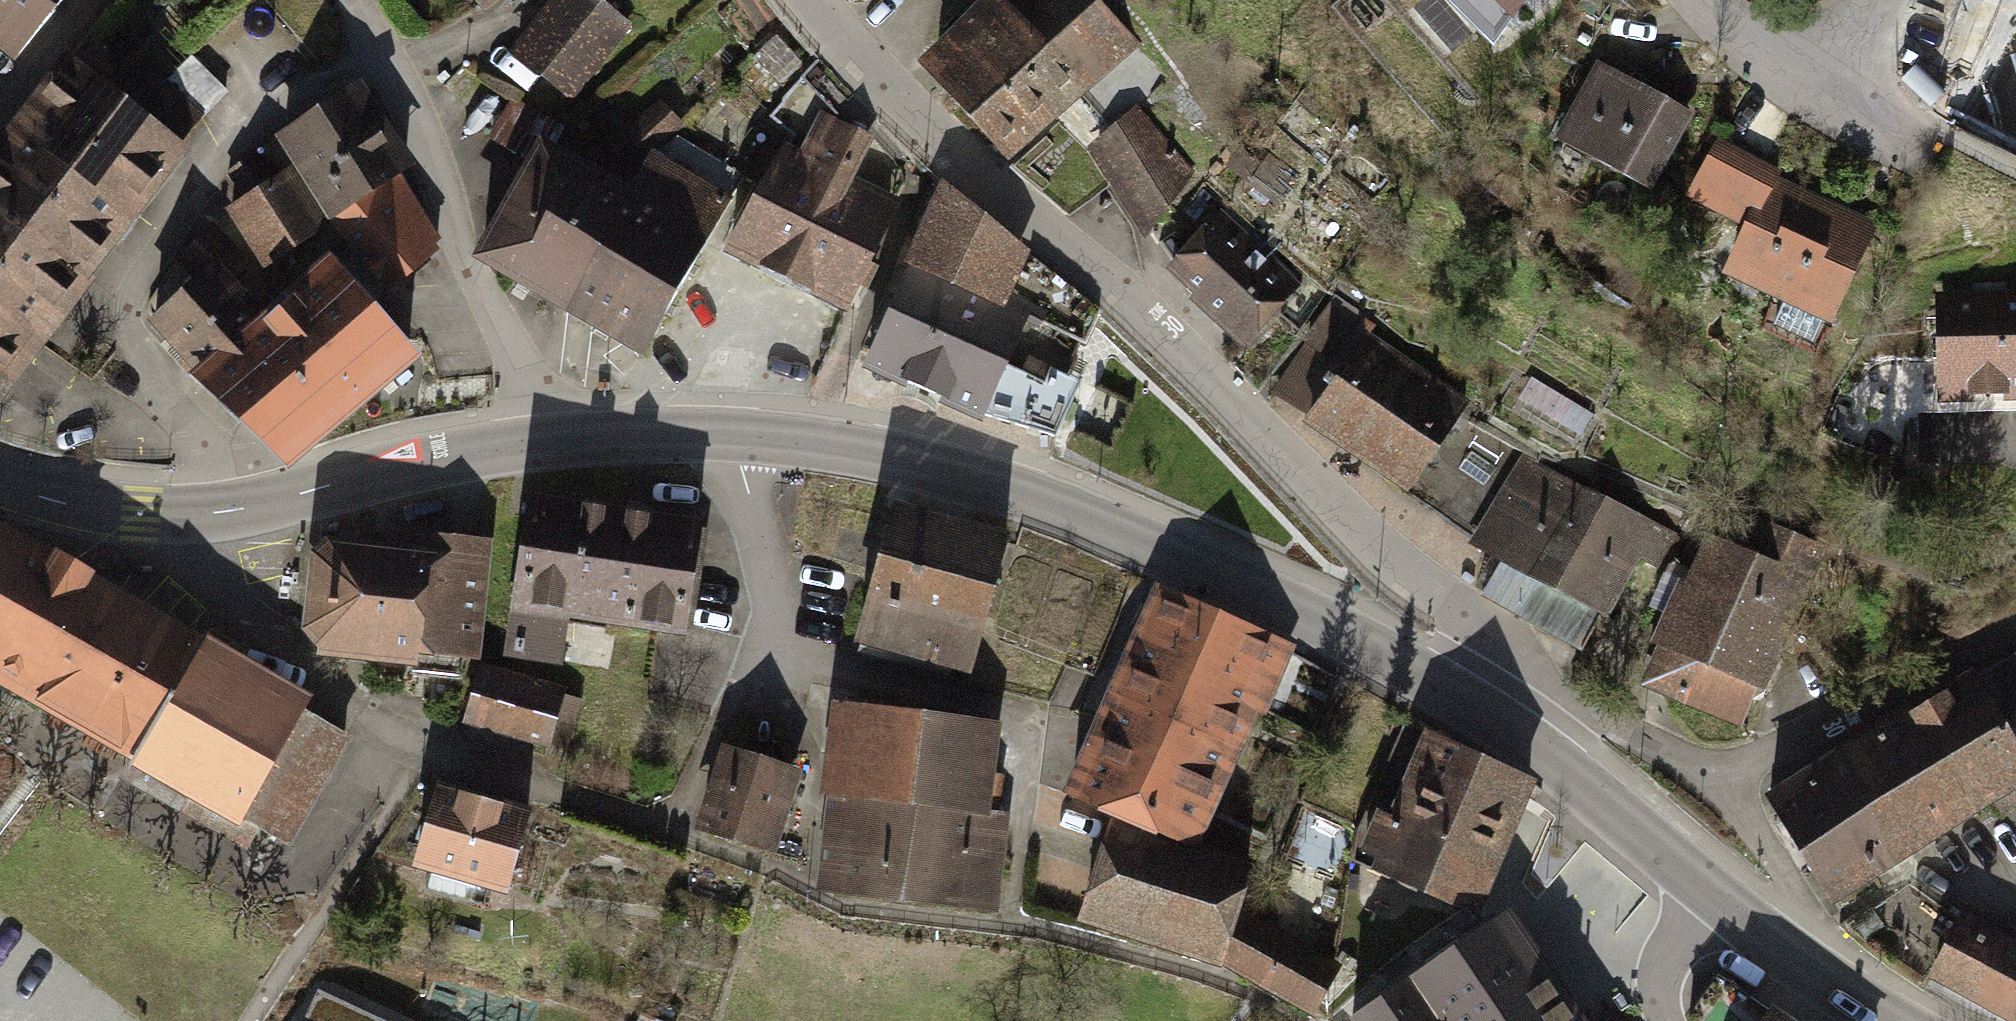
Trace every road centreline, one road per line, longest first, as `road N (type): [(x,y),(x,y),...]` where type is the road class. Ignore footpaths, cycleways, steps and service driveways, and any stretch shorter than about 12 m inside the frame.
road 1 (residential): [(806,0),(841,46),(1305,490),(1493,644),(1502,678),(1488,717)]
road 2 (primary): [(1488,717),(1262,582),(1062,508),(836,449),(545,440)]
road 3 (residential): [(209,511),(124,321),(143,273),(363,21)]
road 4 (residential): [(545,440),(363,21)]
road 5 (primary): [(545,440),(461,451),(209,511)]
road 6 (residential): [(1725,775),(2015,634)]
road 7 (primary): [(1701,893),(1527,743)]
road 8 (residential): [(1725,775),(1683,744),(1604,713),(1527,743)]
road 9 (primary): [(209,511),(74,505),(0,488)]
road 10 (residential): [(1725,775),(1791,954)]
road 11 (residential): [(1809,84),(1951,141)]
road 12 (residential): [(1701,893),(1660,968),(1667,1020)]
road 13 (residential): [(0,98),(77,0)]

